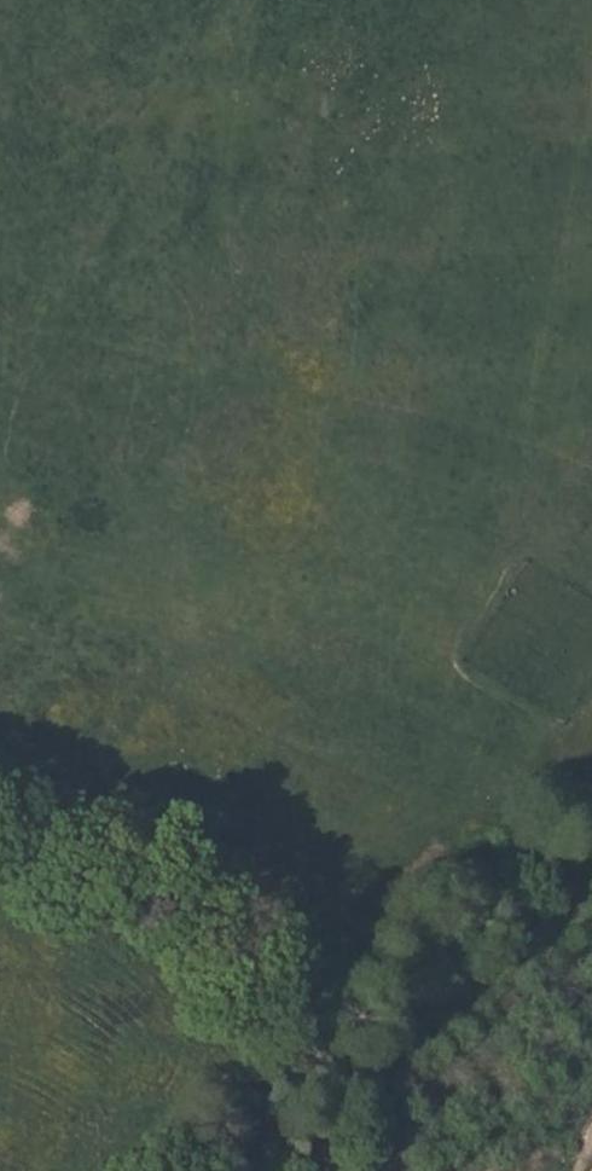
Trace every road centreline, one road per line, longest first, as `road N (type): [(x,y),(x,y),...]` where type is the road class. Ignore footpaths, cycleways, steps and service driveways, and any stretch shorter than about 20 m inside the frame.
road 1 (track): [(333,1170),(304,1046),(224,942),(175,895),(117,862),(0,818)]

